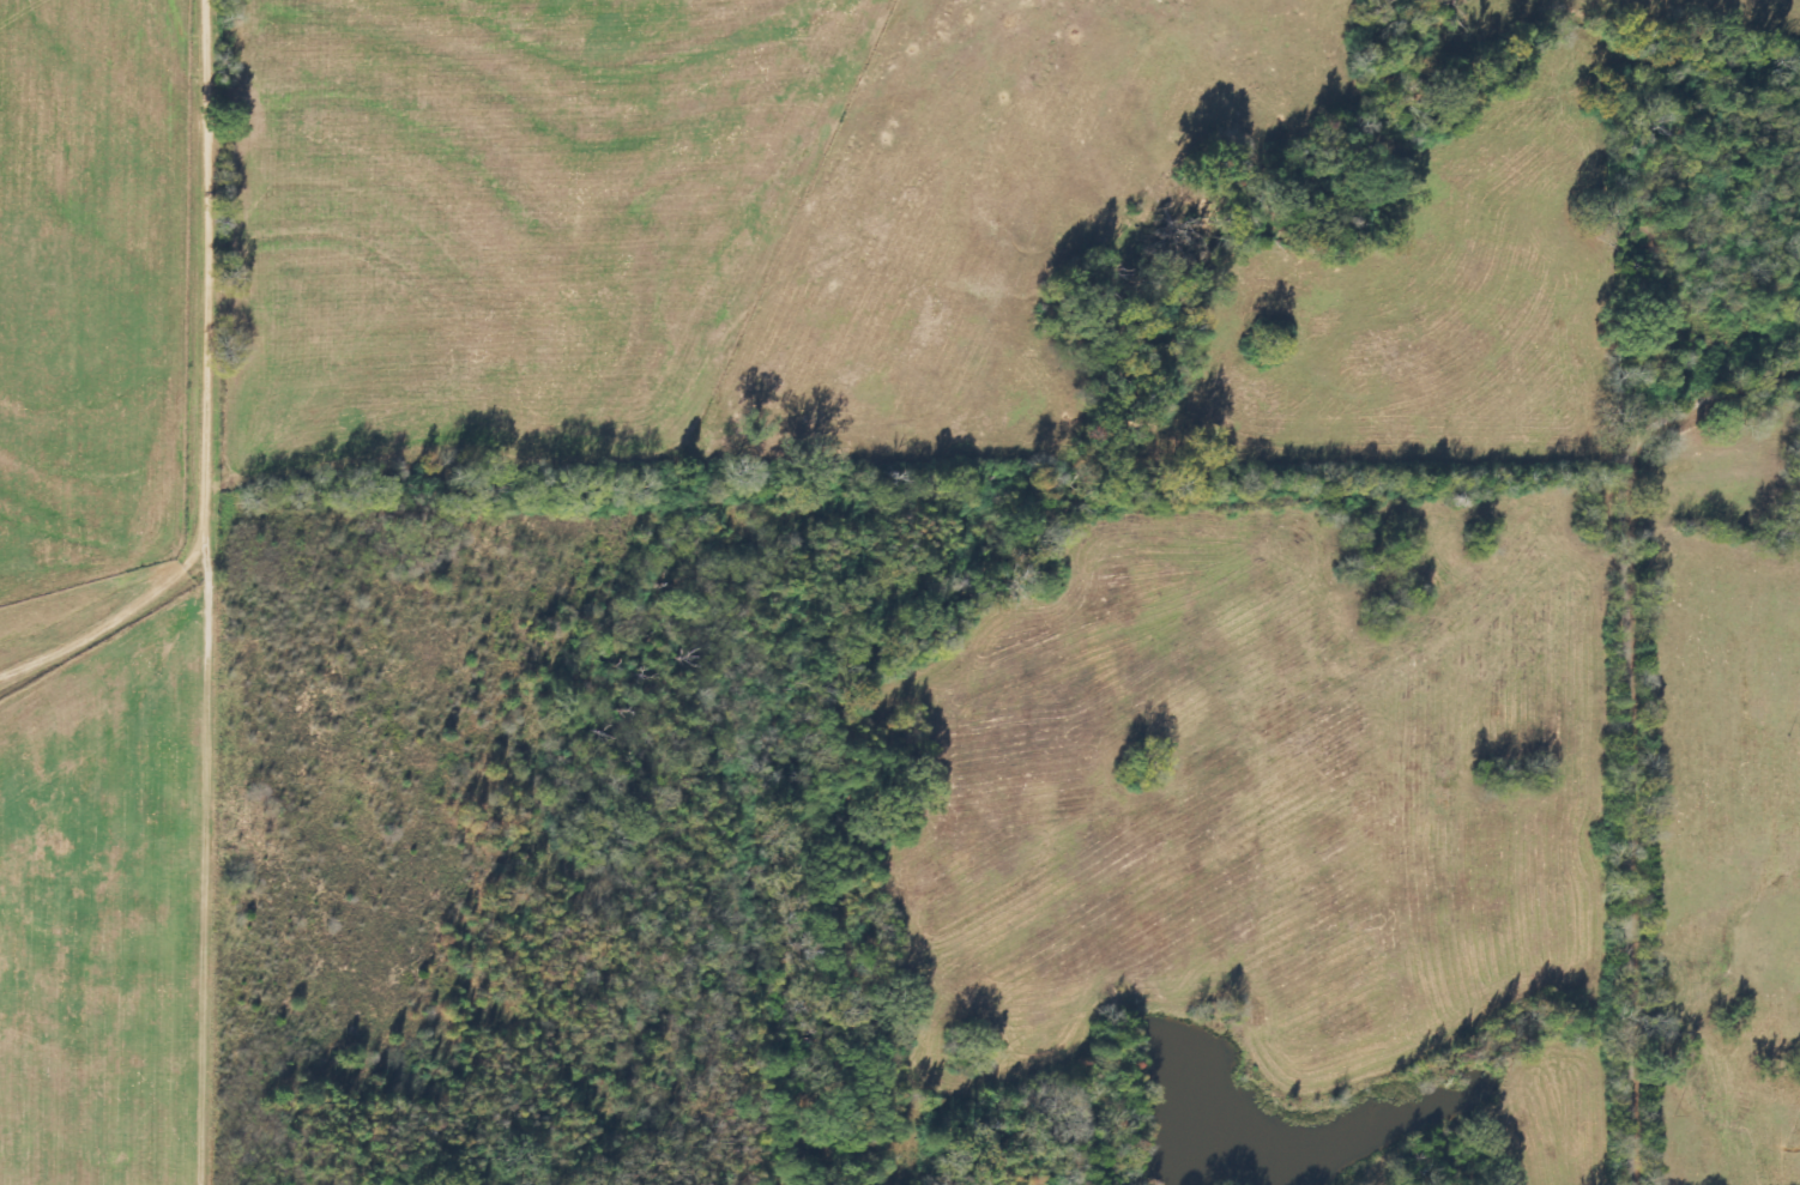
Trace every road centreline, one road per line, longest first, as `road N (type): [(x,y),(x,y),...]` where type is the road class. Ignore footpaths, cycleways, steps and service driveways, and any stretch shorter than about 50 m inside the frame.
road 1 (residential): [(1643,1184),(1637,460),(1651,435),(1680,415),(1799,362)]

